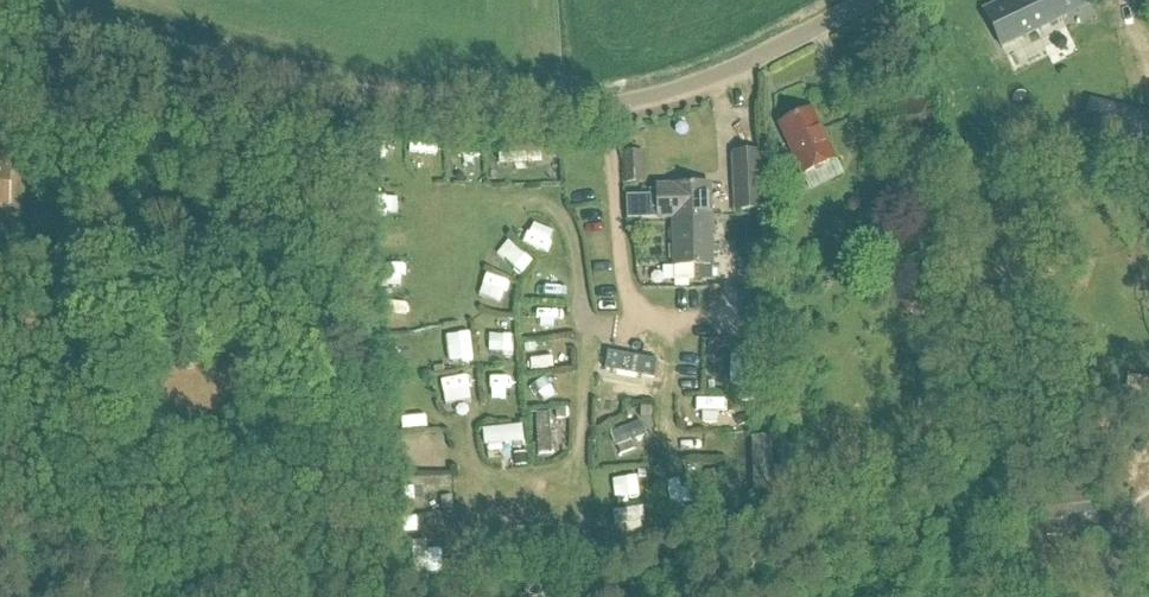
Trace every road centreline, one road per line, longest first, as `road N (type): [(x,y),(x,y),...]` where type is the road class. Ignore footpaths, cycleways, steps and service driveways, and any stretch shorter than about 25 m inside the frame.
road 1 (unclassified): [(872,0),(737,73),(656,99),(512,112),(340,93),(29,0)]

